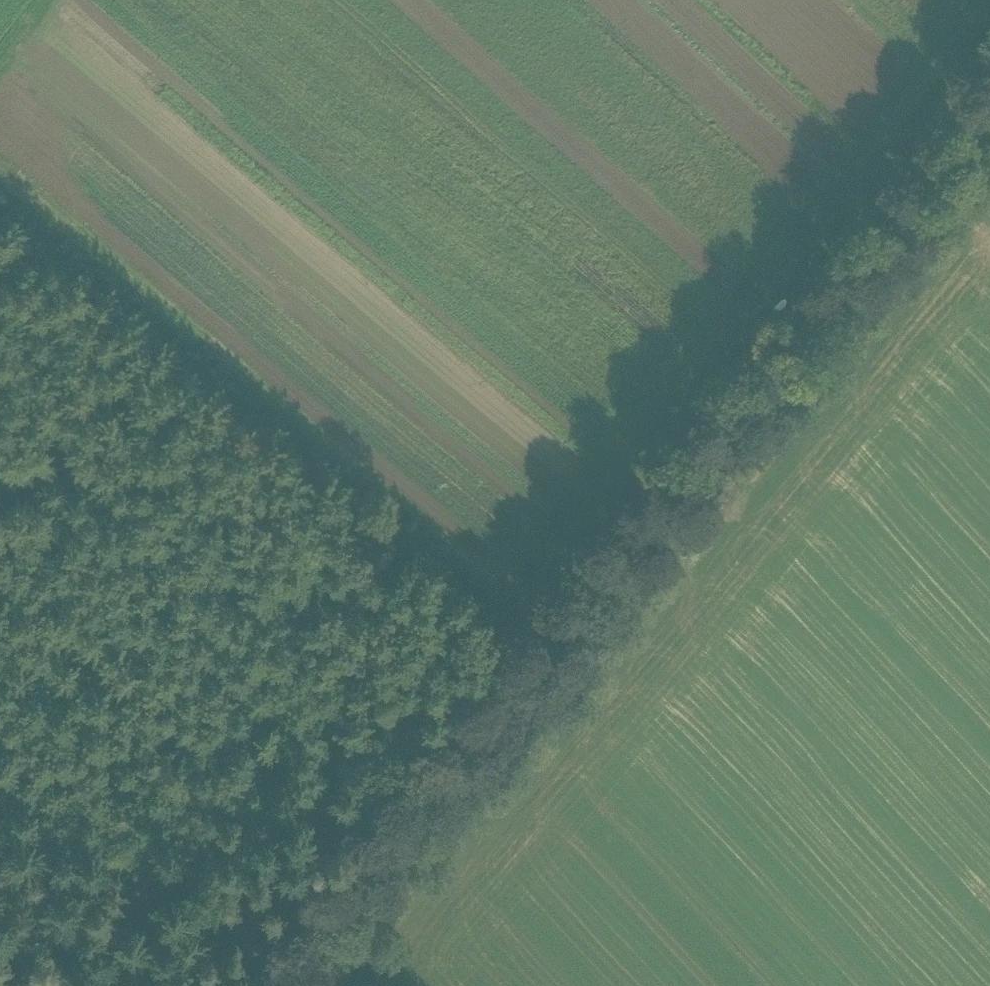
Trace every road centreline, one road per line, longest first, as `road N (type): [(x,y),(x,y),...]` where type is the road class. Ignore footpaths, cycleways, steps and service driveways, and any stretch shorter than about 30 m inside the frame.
road 1 (unclassified): [(295,985),(989,125)]
road 2 (track): [(552,666),(0,225)]

